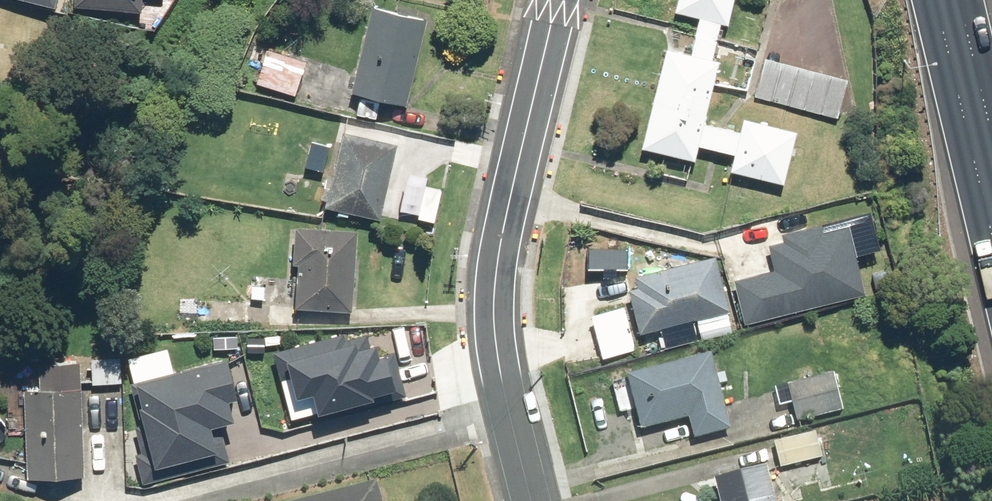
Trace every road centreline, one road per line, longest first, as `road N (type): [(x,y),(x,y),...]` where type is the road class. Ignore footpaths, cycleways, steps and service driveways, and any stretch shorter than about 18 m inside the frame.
road 1 (residential): [(559,0),(505,226),(496,300),(501,380),(533,500)]
road 2 (motorway): [(991,130),(960,0)]

